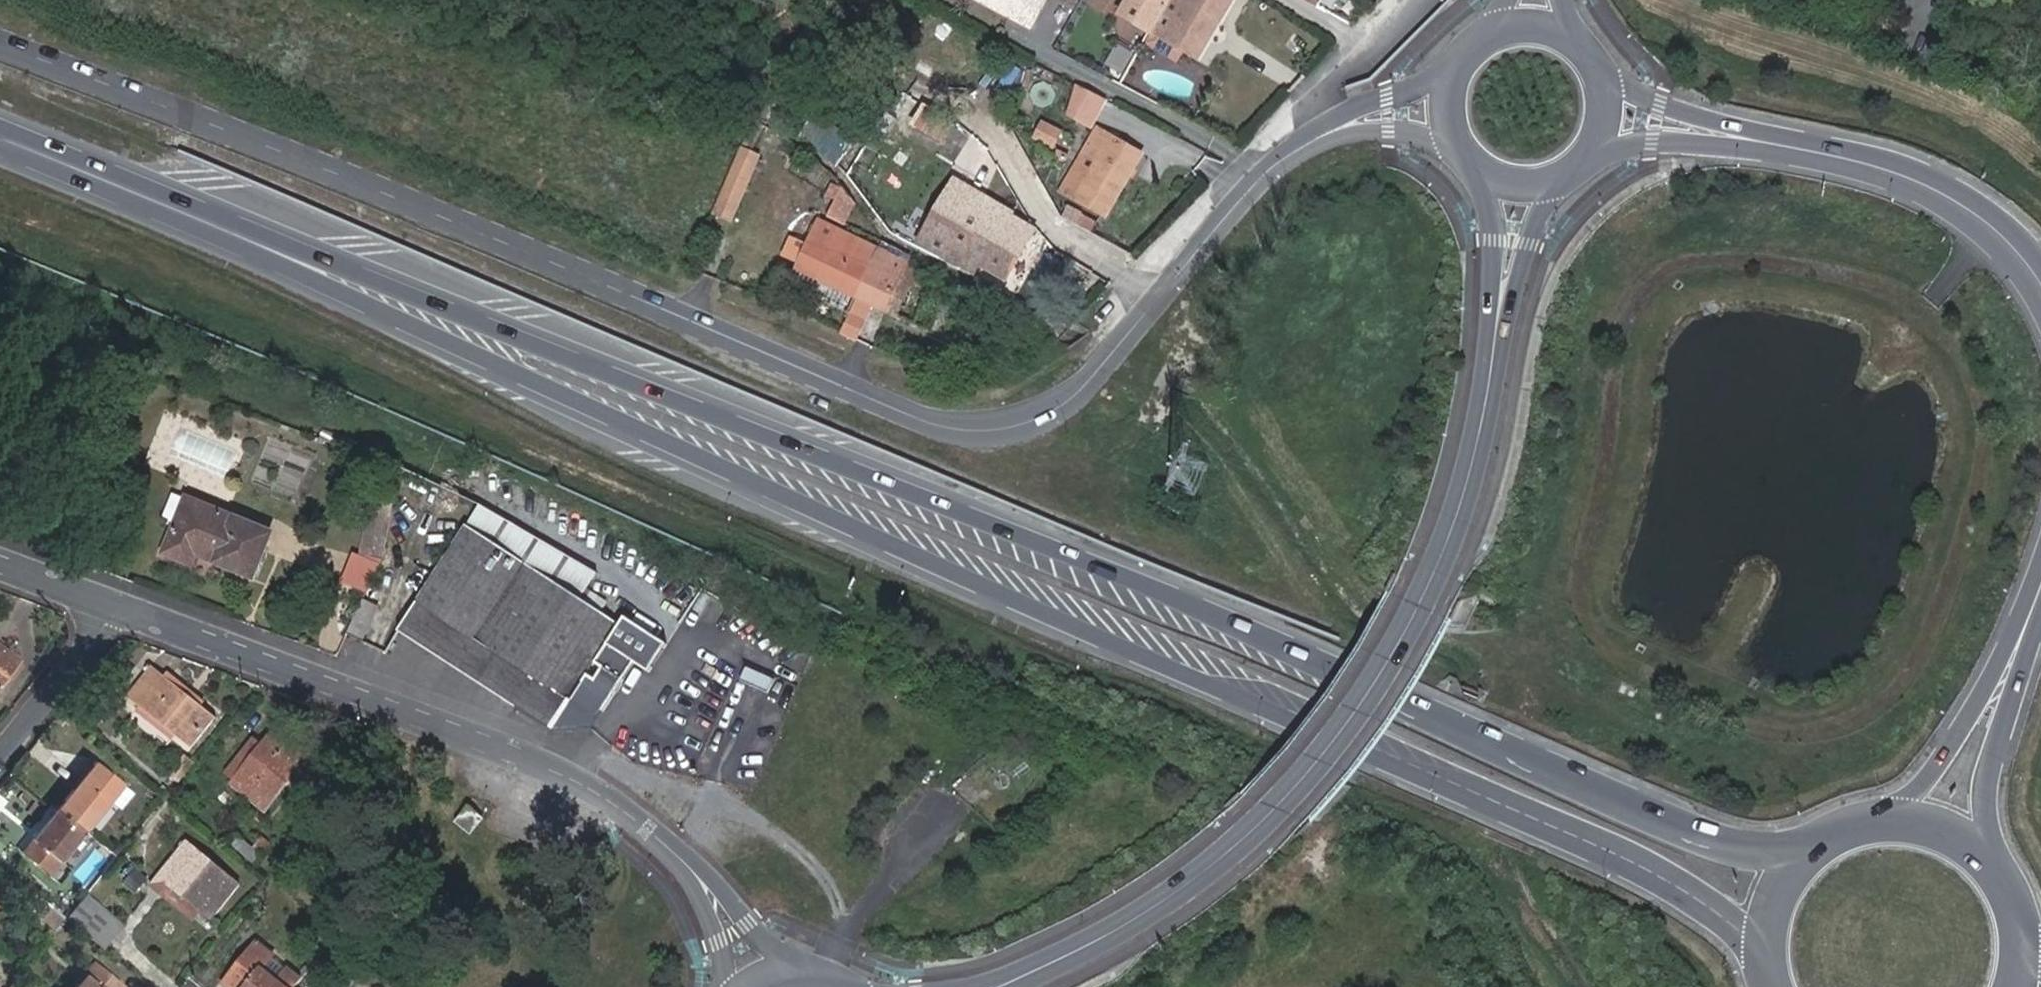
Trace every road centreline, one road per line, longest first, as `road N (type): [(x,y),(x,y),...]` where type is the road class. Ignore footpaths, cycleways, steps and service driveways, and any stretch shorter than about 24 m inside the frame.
road 1 (primary): [(1832,838),(1770,851),(1719,845),(1113,568),(530,335),(278,244)]
road 2 (primary): [(278,244),(759,479),(1625,858),(1717,913),(1771,976)]
road 3 (residential): [(0,42),(942,427),(1003,430),(1061,414)]
road 4 (secondary): [(1006,984),(1139,917),(1215,863),(1301,783),(1384,673),(1438,565),(1468,479),(1520,193)]
road 5 (residential): [(676,855),(608,799),(561,774),(119,606)]
road 6 (residential): [(1442,113),(1350,125),(1274,170),(1061,414)]
road 7 (secondary): [(1609,117),(1885,171),(1943,195),(1995,233),(2040,287)]
road 8 (primary): [(0,129),(278,244)]
road 9 (residential): [(0,756),(119,606)]
road 10 (secondary): [(2005,874),(1988,811),(1992,705)]
road 11 (residential): [(802,964),(761,939),(676,855)]
road 12 (primary): [(1832,838),(1782,892),(1769,933),(1771,976)]
road 13 (secondary): [(1992,705),(1886,822)]
road 14 (secondary): [(1609,117),(1600,70),(1585,50),(1543,27),(1518,26)]
road 15 (residential): [(676,855),(709,912),(724,986)]
road 16 (primary): [(2005,874),(1977,845),(1940,826),(1886,822)]
road 17 (secondary): [(1520,193),(1570,181),(1589,164),(1609,117)]
road 18 (residential): [(119,606),(0,563)]
road 19 (secondary): [(1518,26),(1472,45),(1455,64),(1442,113)]
road 20 (secondary): [(2040,589),(1992,705)]
road 21 (secondary): [(1442,113),(1457,159),(1496,188),(1520,193)]

